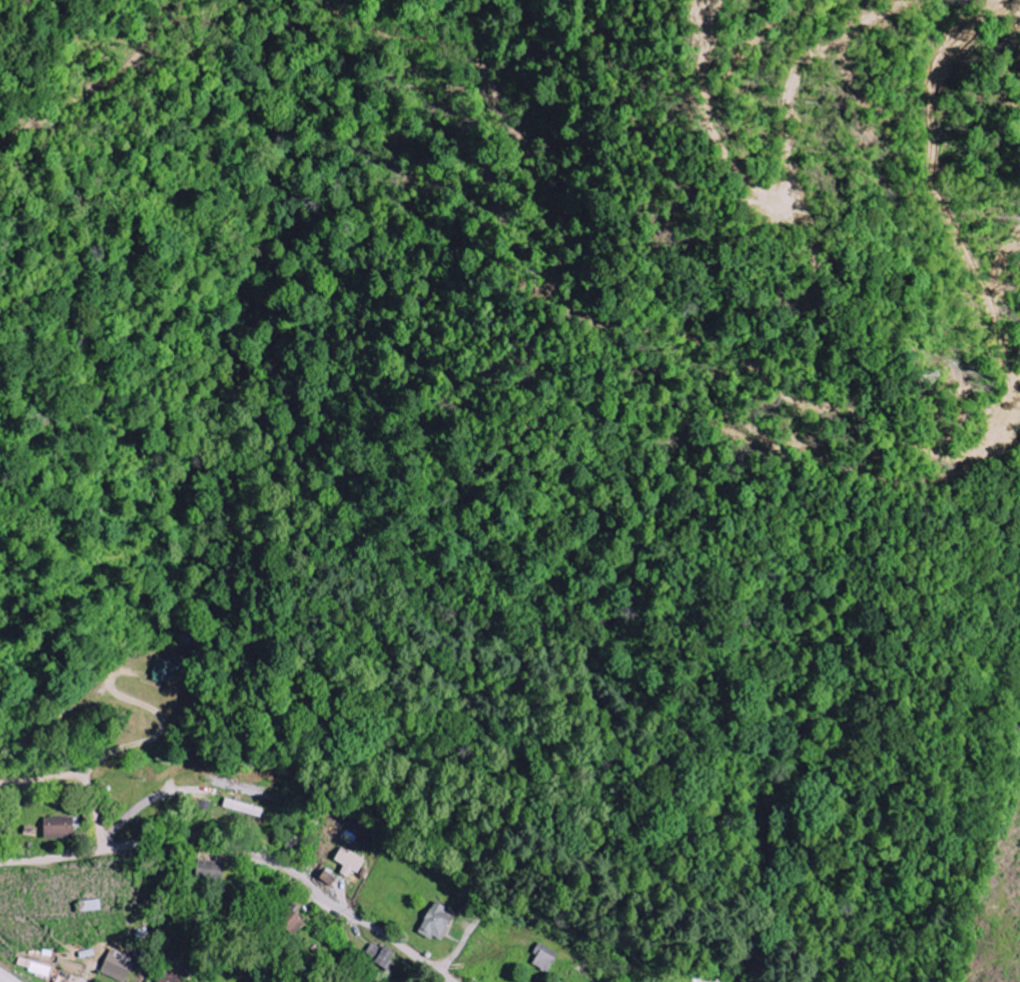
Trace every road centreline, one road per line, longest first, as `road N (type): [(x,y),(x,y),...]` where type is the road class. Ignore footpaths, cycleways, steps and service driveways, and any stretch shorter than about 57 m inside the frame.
road 1 (residential): [(0,864),(182,837),(215,840),(284,867),(454,981)]
road 2 (residential): [(443,975),(479,924),(518,908),(704,981)]
road 3 (residential): [(105,851),(83,781),(0,784)]

